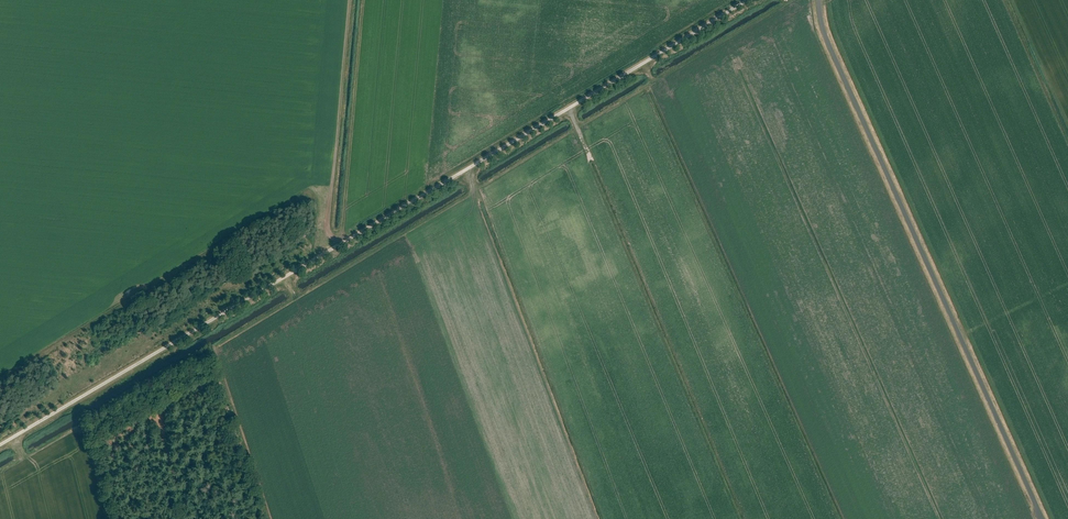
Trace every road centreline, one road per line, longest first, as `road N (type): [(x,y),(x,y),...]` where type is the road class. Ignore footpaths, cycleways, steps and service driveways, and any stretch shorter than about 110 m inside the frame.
road 1 (unclassified): [(0,445),(747,0)]
road 2 (unclassified): [(1042,518),(834,57),(818,0)]

